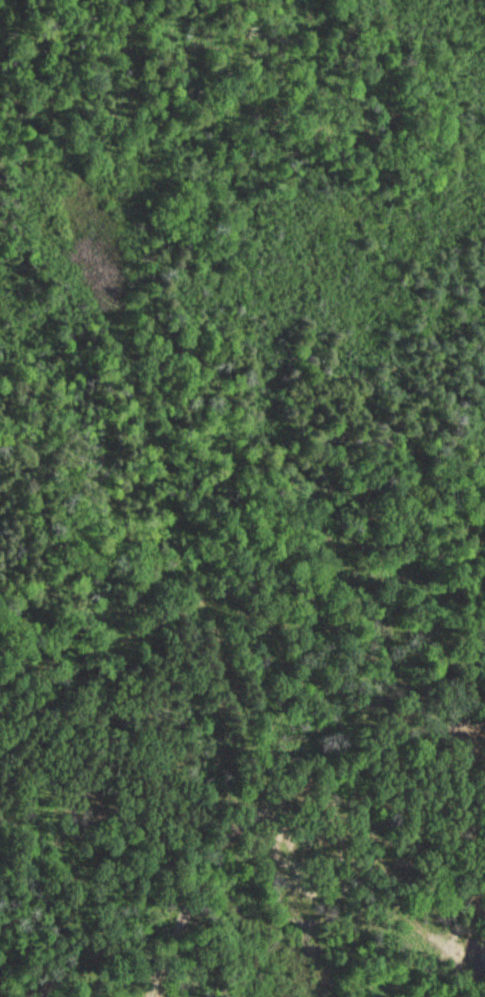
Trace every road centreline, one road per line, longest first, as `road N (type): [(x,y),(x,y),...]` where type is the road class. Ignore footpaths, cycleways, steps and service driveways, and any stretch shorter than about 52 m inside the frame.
road 1 (residential): [(149,996),(209,877),(289,815),(484,740)]

